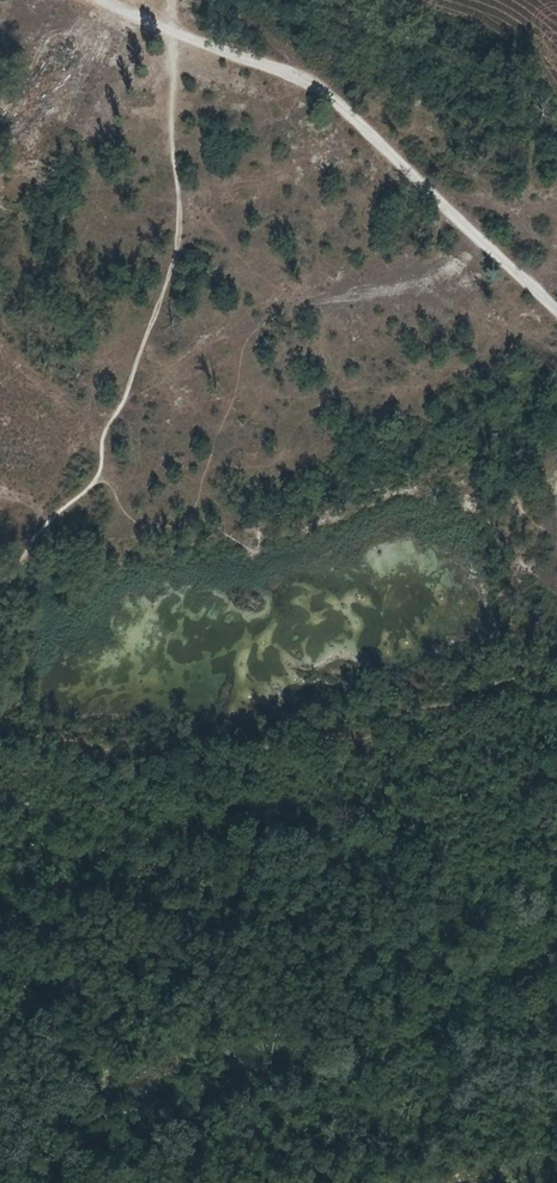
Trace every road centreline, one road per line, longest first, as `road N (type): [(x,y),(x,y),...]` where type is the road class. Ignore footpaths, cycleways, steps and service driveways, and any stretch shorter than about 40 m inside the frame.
road 1 (track): [(556,314),(316,86),(171,32)]

